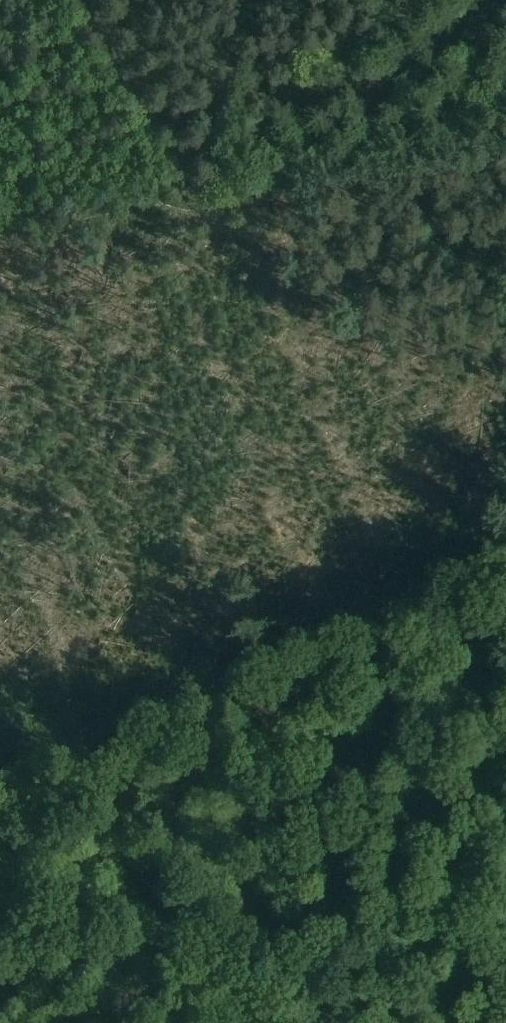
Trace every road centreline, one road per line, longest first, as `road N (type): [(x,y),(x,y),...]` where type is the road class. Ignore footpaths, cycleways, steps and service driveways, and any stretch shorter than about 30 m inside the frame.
road 1 (track): [(190,1022),(124,810)]
road 2 (track): [(0,225),(194,183)]

